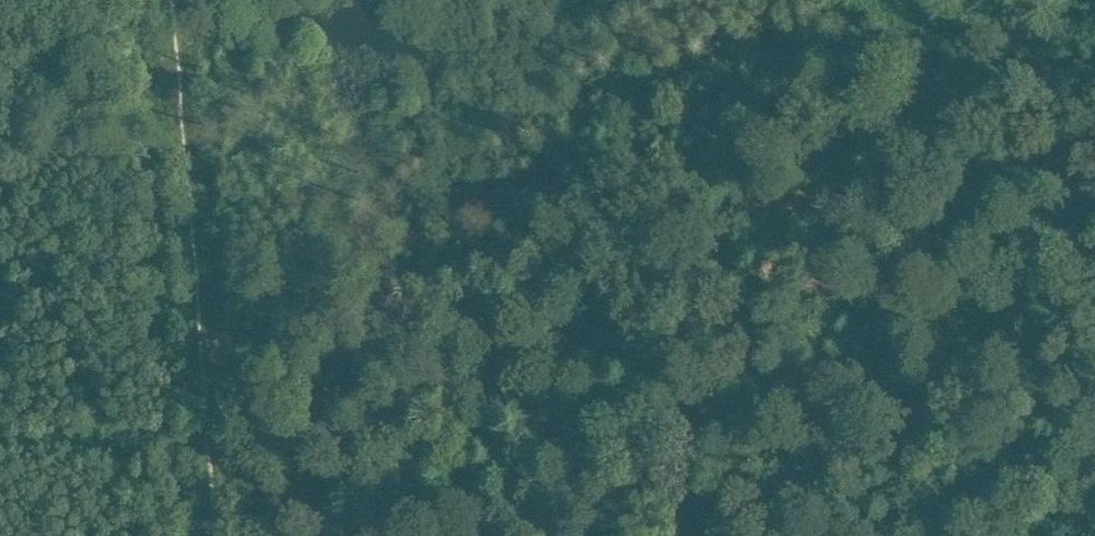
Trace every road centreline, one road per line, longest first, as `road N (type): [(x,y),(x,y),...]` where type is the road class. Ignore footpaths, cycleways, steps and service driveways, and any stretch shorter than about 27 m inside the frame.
road 1 (track): [(164,0),(215,535)]

